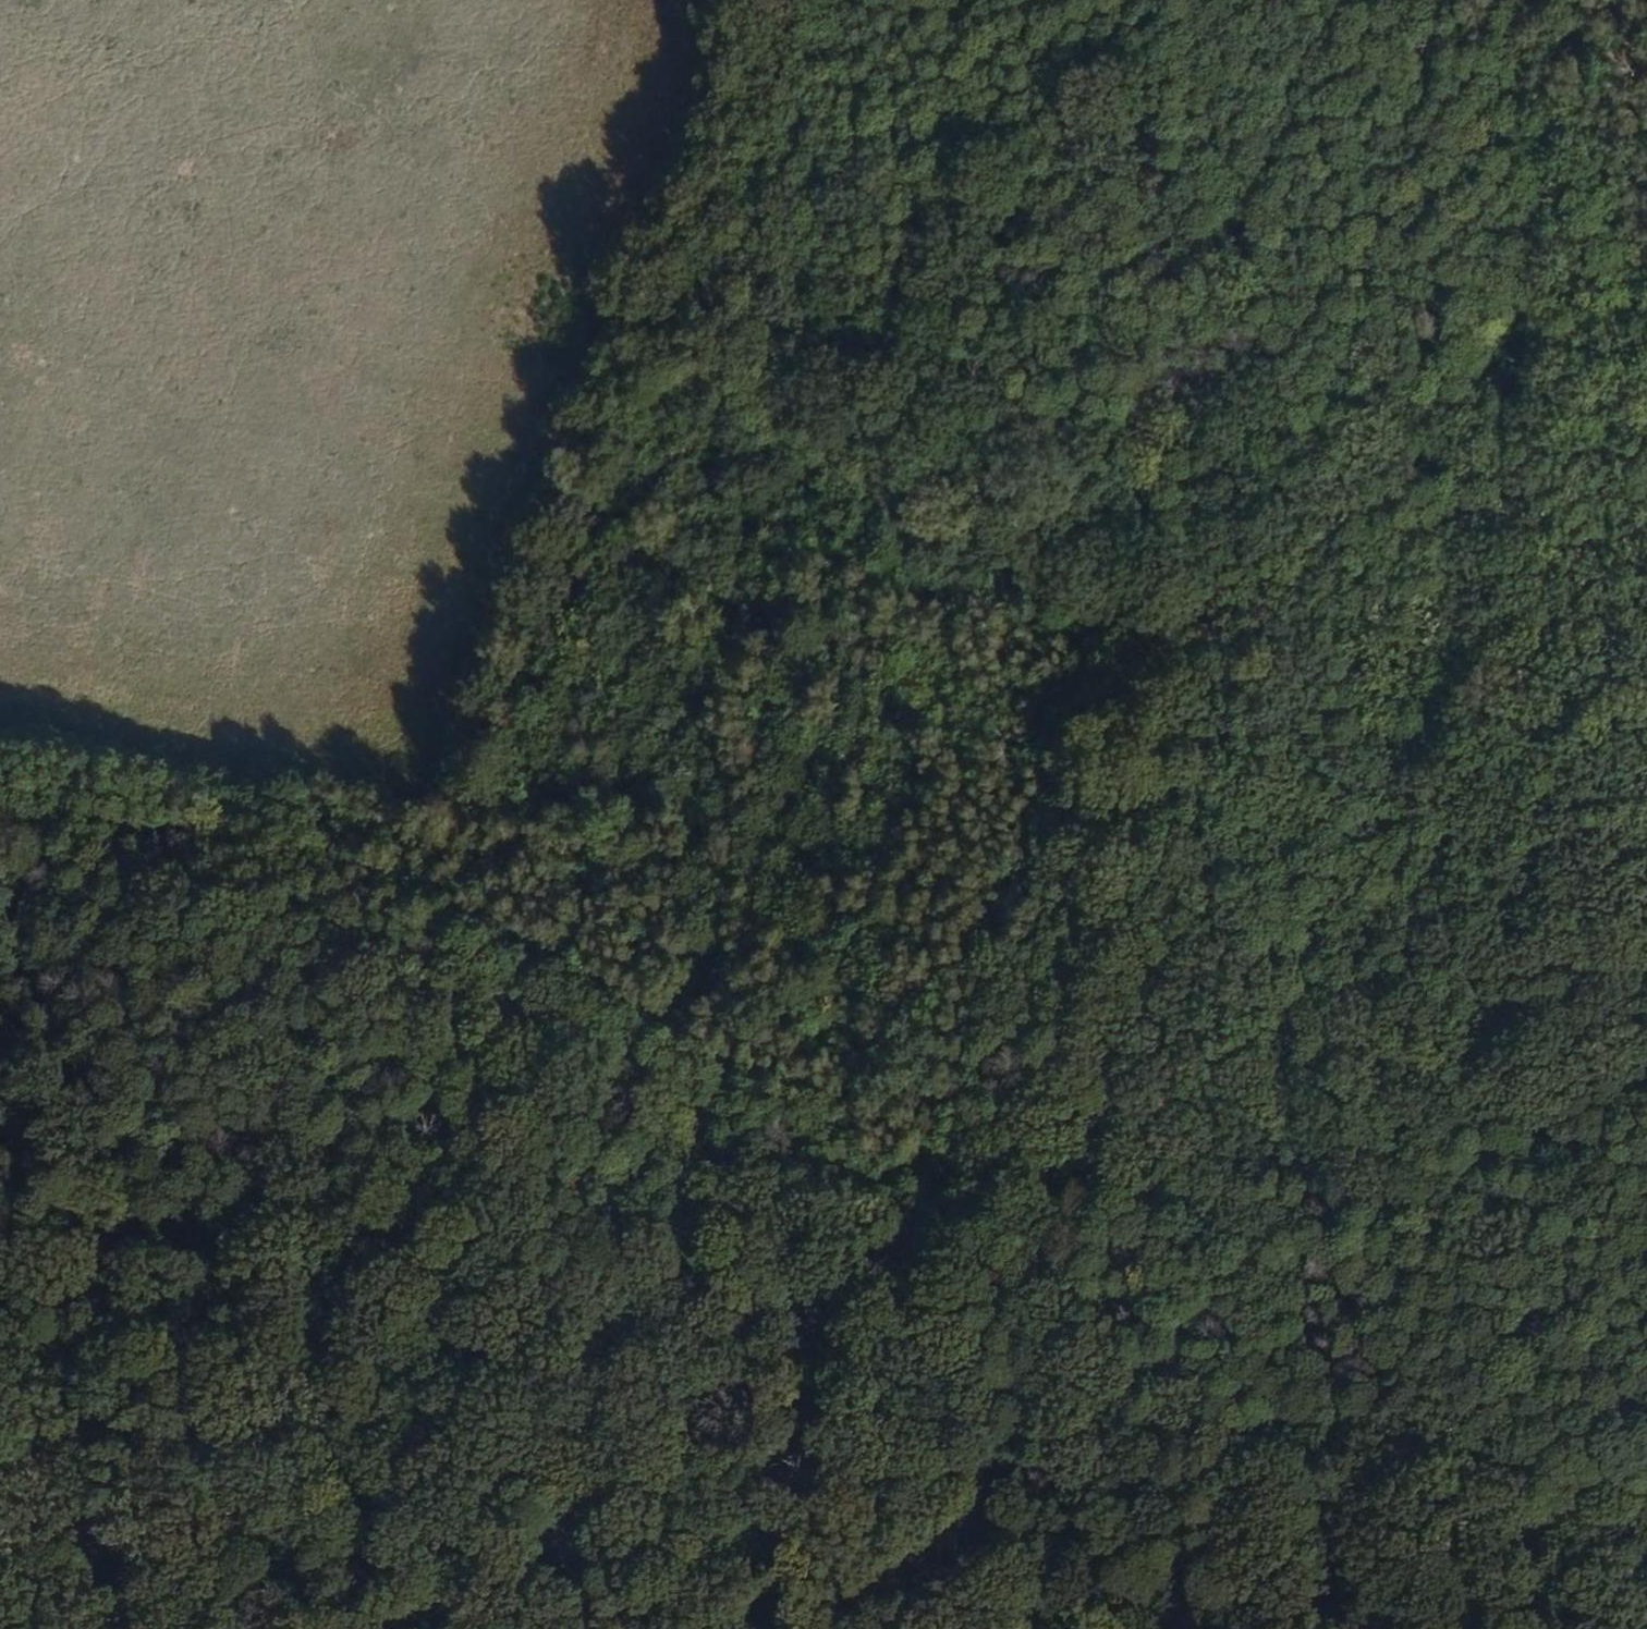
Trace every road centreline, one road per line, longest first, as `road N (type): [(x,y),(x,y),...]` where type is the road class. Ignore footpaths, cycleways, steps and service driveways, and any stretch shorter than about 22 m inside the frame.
road 1 (track): [(0,832),(219,870),(950,1267),(1193,1178),(1582,1114),(1646,1086)]
road 2 (track): [(1193,1178),(1312,994),(1489,554),(1528,0)]

